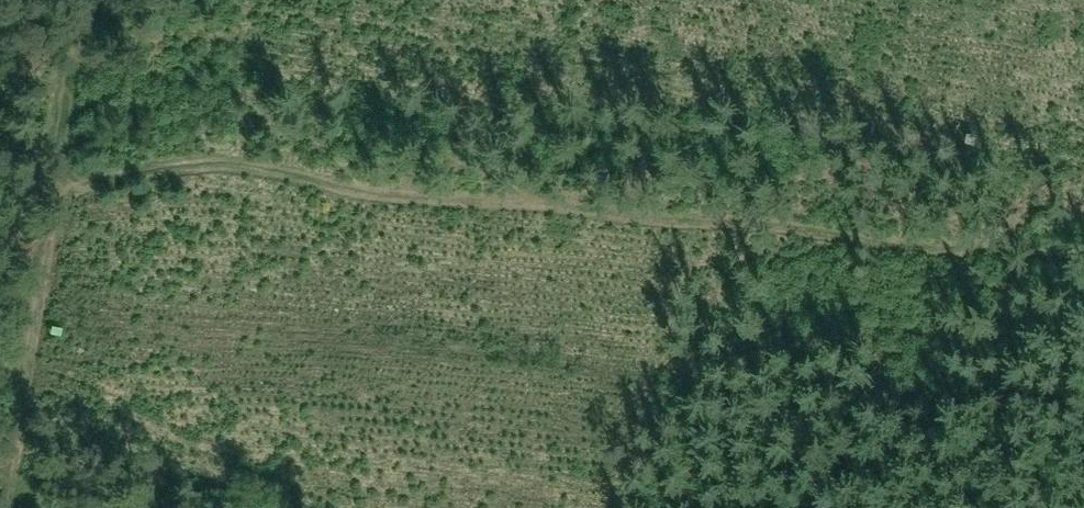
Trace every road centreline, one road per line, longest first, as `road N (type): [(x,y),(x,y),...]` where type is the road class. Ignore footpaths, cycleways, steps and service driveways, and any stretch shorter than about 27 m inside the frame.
road 1 (track): [(87,0),(17,507)]

